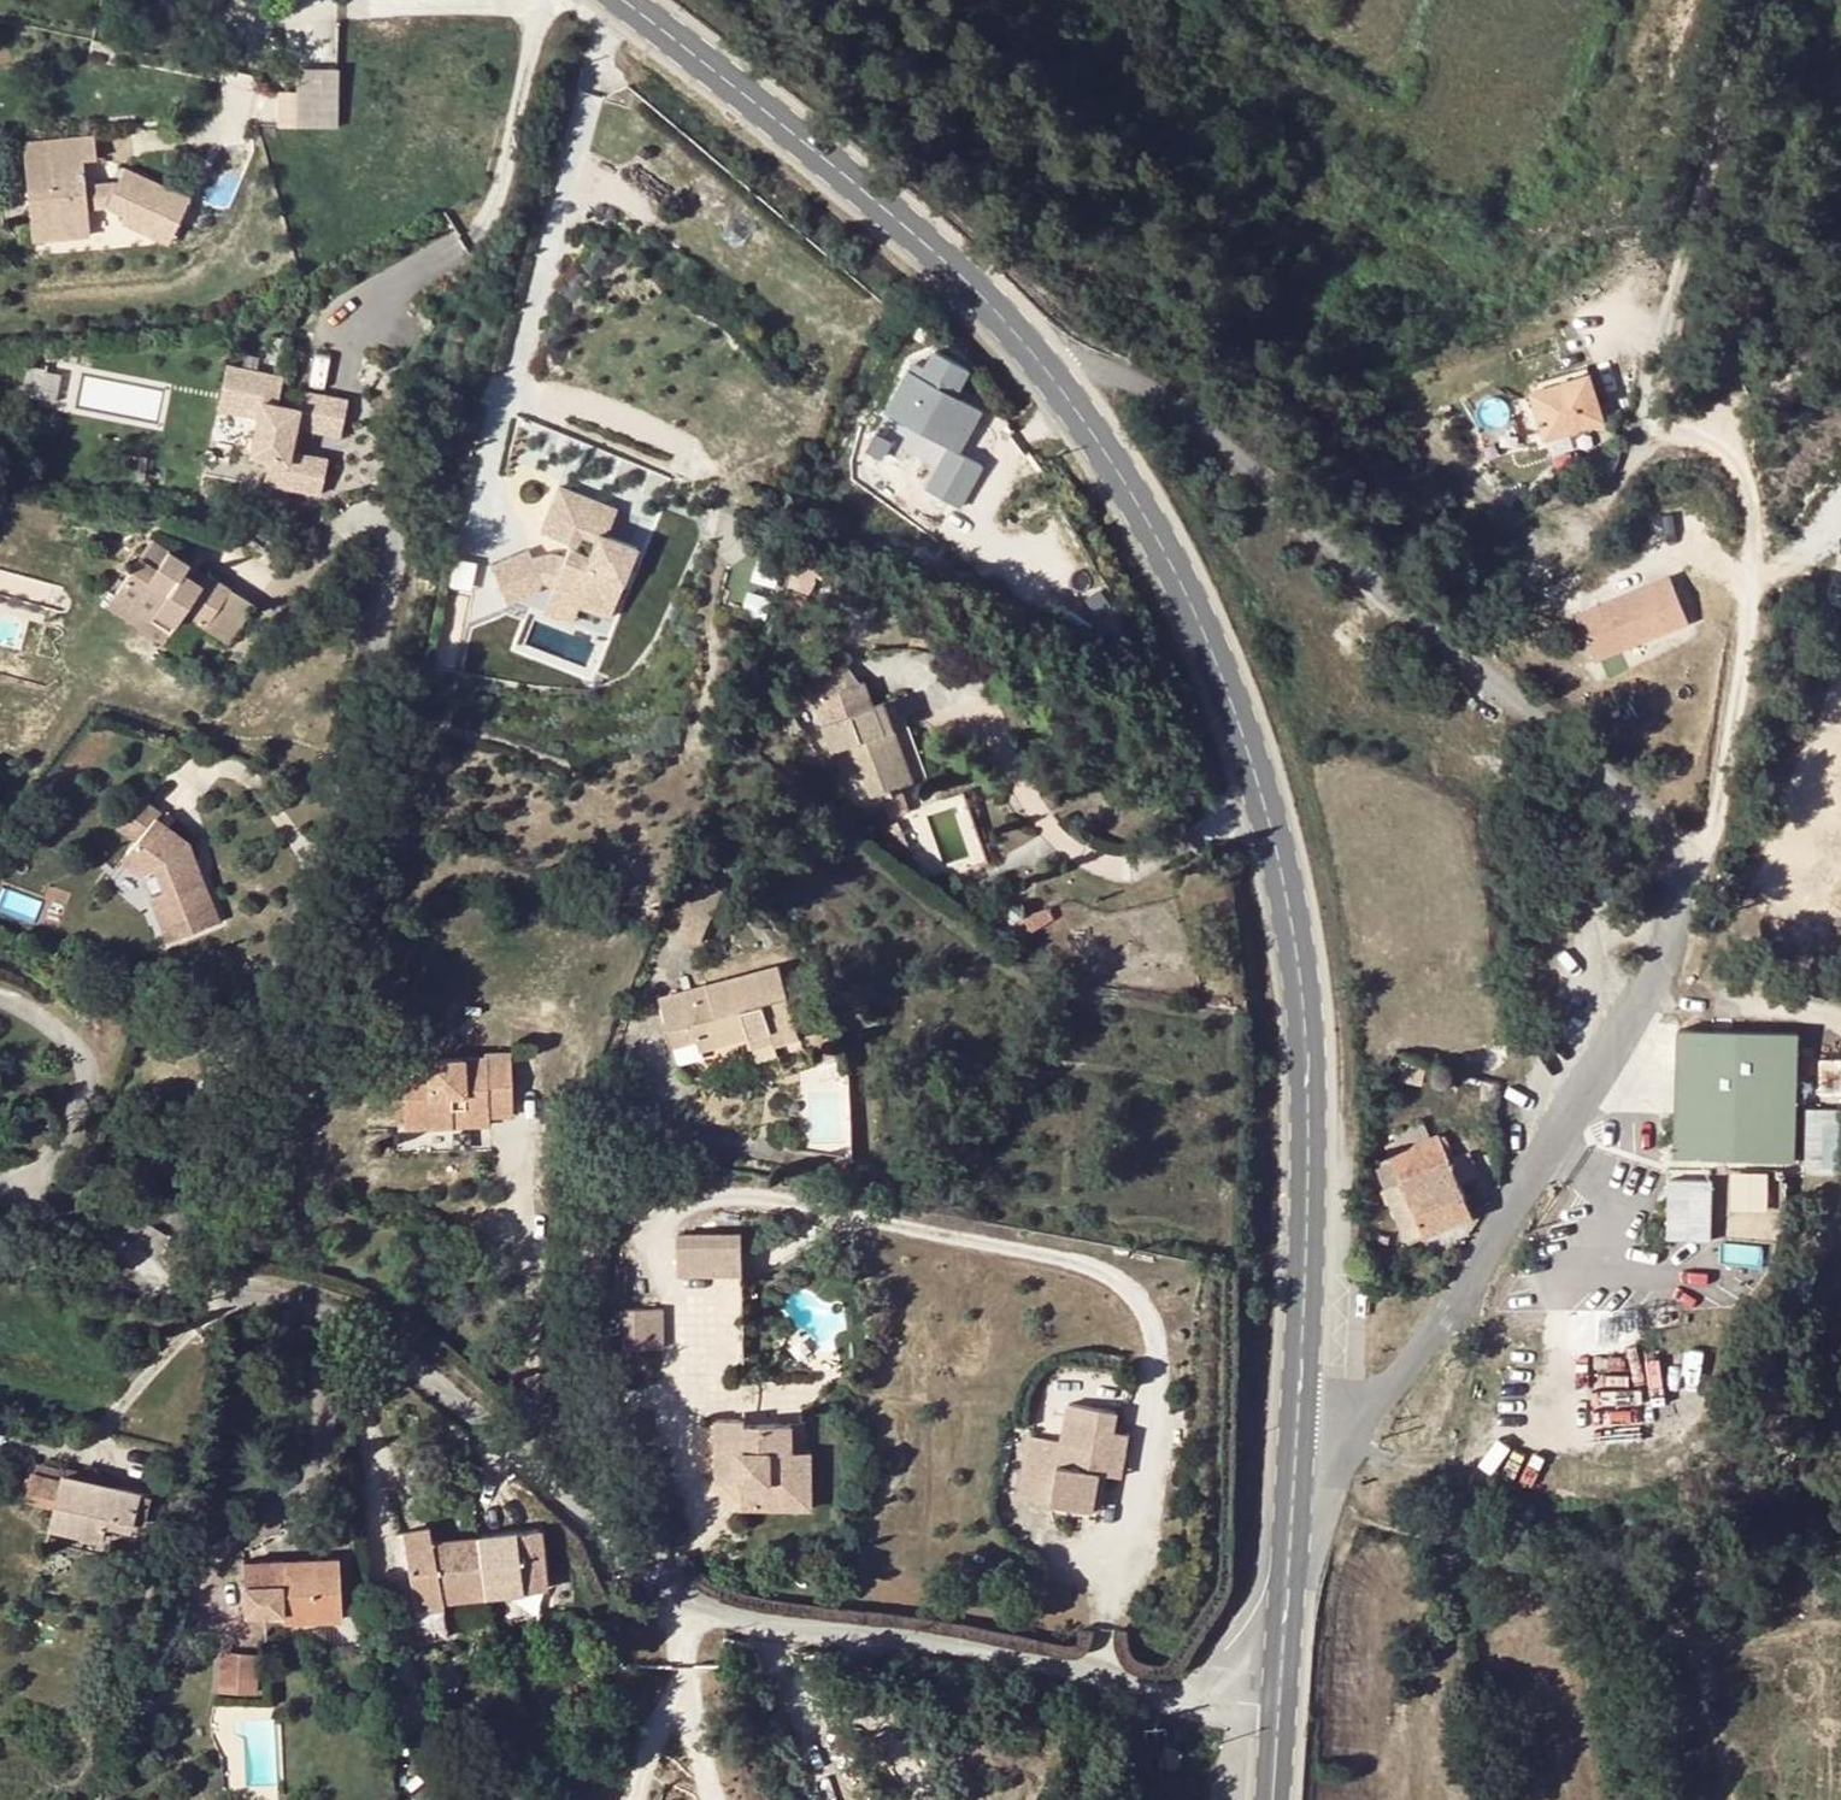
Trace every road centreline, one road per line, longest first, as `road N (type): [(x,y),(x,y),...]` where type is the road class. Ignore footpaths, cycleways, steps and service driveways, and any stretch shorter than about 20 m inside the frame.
road 1 (unclassified): [(1053,381),(1081,365),(1101,367),(1162,397),(1640,801),(1671,843),(1687,897),(1677,955),(1388,1393),(1349,1424),(1297,1429)]
road 2 (unclassified): [(0,1263),(228,1295),(352,1323),(467,1413),(656,1584),(712,1612),(935,1643),(1139,1694),(1280,1708)]
road 3 (secondary): [(1297,1429),(1313,1150),(1300,947),(1266,806),(1175,569),(1053,381)]
road 4 (track): [(1687,897),(1717,825),(1753,536),(1737,480),(1694,445),(1650,443),(1640,421),(1753,0)]
road 5 (secondary): [(1053,381),(898,215),(627,0)]
road 6 (secondary): [(1280,1708),(1297,1429)]
road 7 (track): [(1650,443),(1840,373)]

